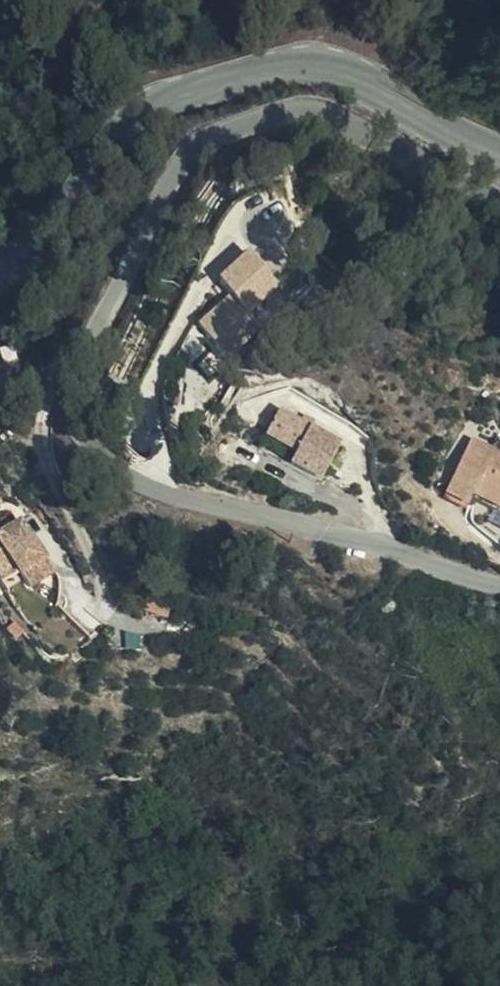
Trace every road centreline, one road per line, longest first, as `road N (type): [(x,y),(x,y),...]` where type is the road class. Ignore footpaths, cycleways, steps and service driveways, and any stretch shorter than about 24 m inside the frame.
road 1 (residential): [(499,197),(327,112),(294,110),(214,135),(184,159),(91,339),(77,394),(83,432),(97,452),(154,488),(336,532),(499,587)]
road 2 (tertiary): [(0,265),(17,258),(143,112),(283,66),(335,68),(361,78),(499,154)]

